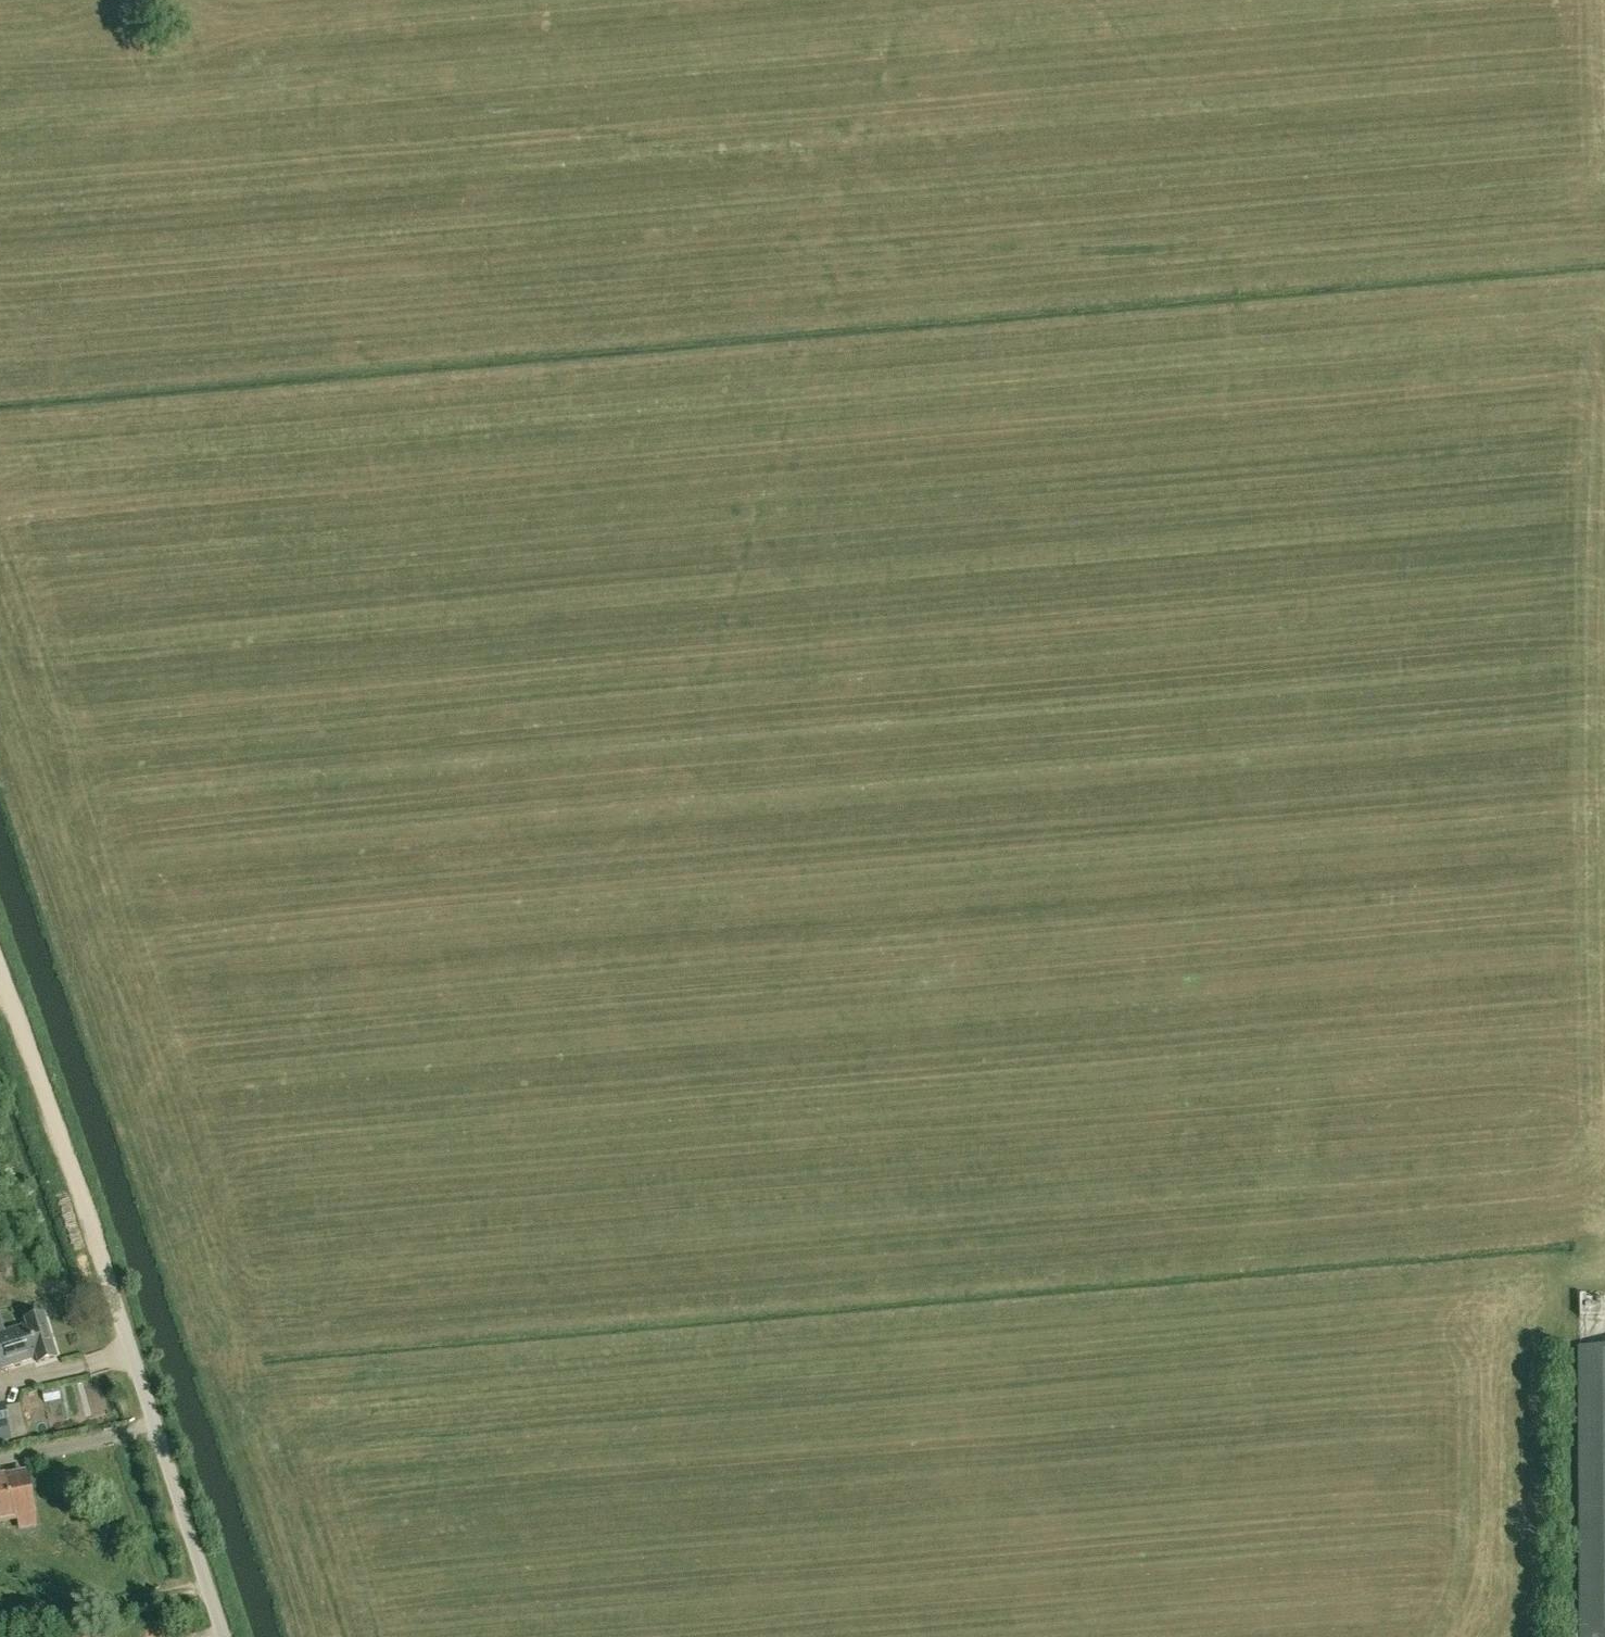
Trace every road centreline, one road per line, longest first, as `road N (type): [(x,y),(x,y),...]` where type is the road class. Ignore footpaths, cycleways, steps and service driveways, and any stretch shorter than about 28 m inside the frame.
road 1 (unclassified): [(220,1636),(108,1286)]
road 2 (track): [(108,1286),(0,979)]

